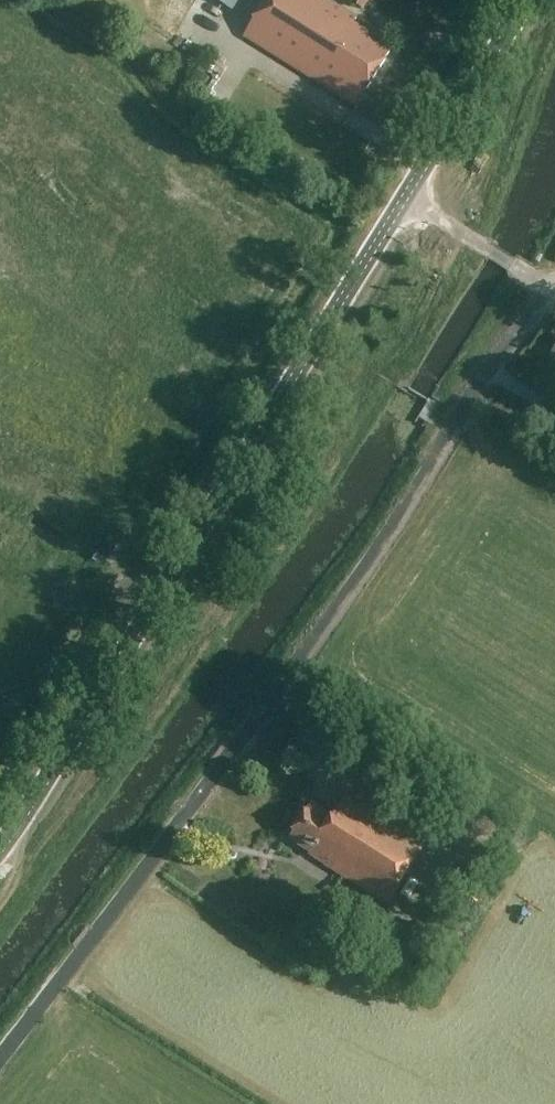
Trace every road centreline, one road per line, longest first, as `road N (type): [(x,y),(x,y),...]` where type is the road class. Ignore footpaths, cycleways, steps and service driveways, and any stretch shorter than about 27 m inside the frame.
road 1 (unclassified): [(0,1067),(288,682),(552,288)]
road 2 (tertiary): [(0,847),(407,196)]
road 3 (tertiary): [(407,196),(529,0)]
road 4 (unclassified): [(407,196),(552,288)]

